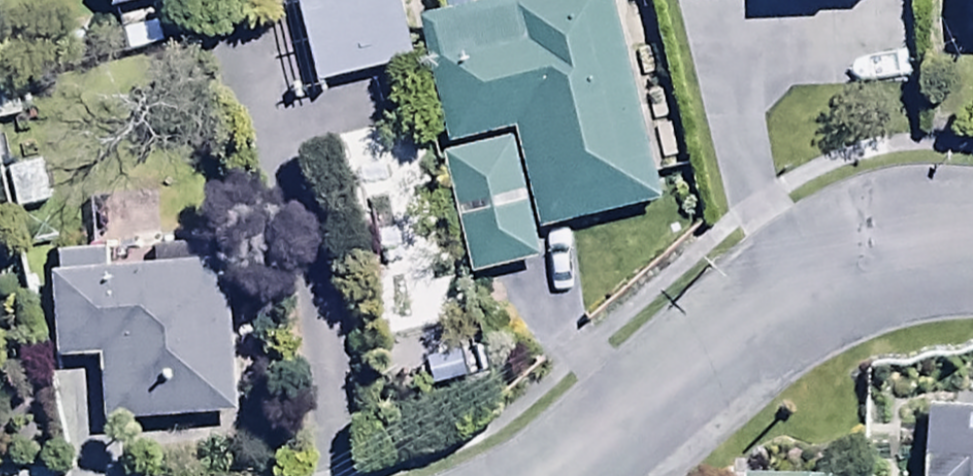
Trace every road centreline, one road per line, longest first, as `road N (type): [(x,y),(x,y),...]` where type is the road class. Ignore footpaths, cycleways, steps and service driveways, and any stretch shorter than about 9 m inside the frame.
road 1 (residential): [(972,253),(871,261),(745,330),(552,475)]

